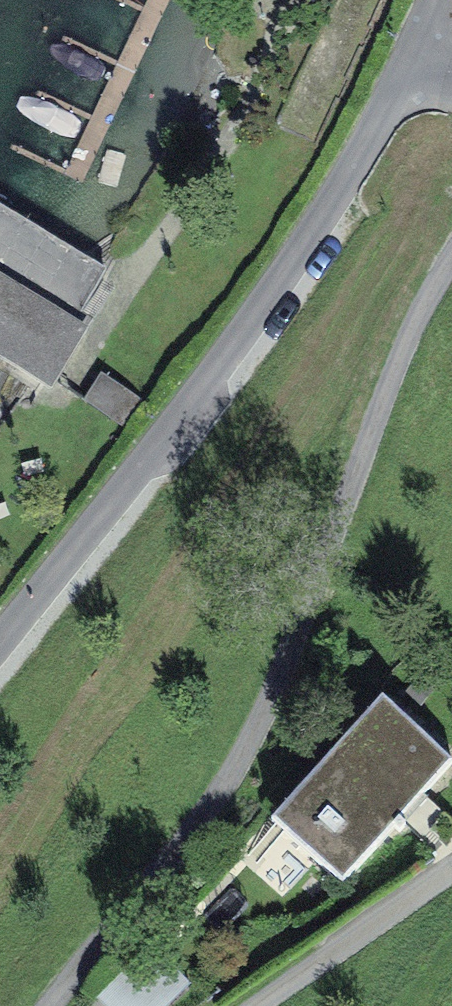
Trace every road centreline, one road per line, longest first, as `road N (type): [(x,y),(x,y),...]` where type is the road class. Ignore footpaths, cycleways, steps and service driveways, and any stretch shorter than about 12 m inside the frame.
road 1 (unclassified): [(51,1005),(204,817),(248,749),(451,256)]
road 2 (tertiary): [(0,648),(326,223),(428,26)]
road 3 (unclassified): [(451,867),(253,1005)]

